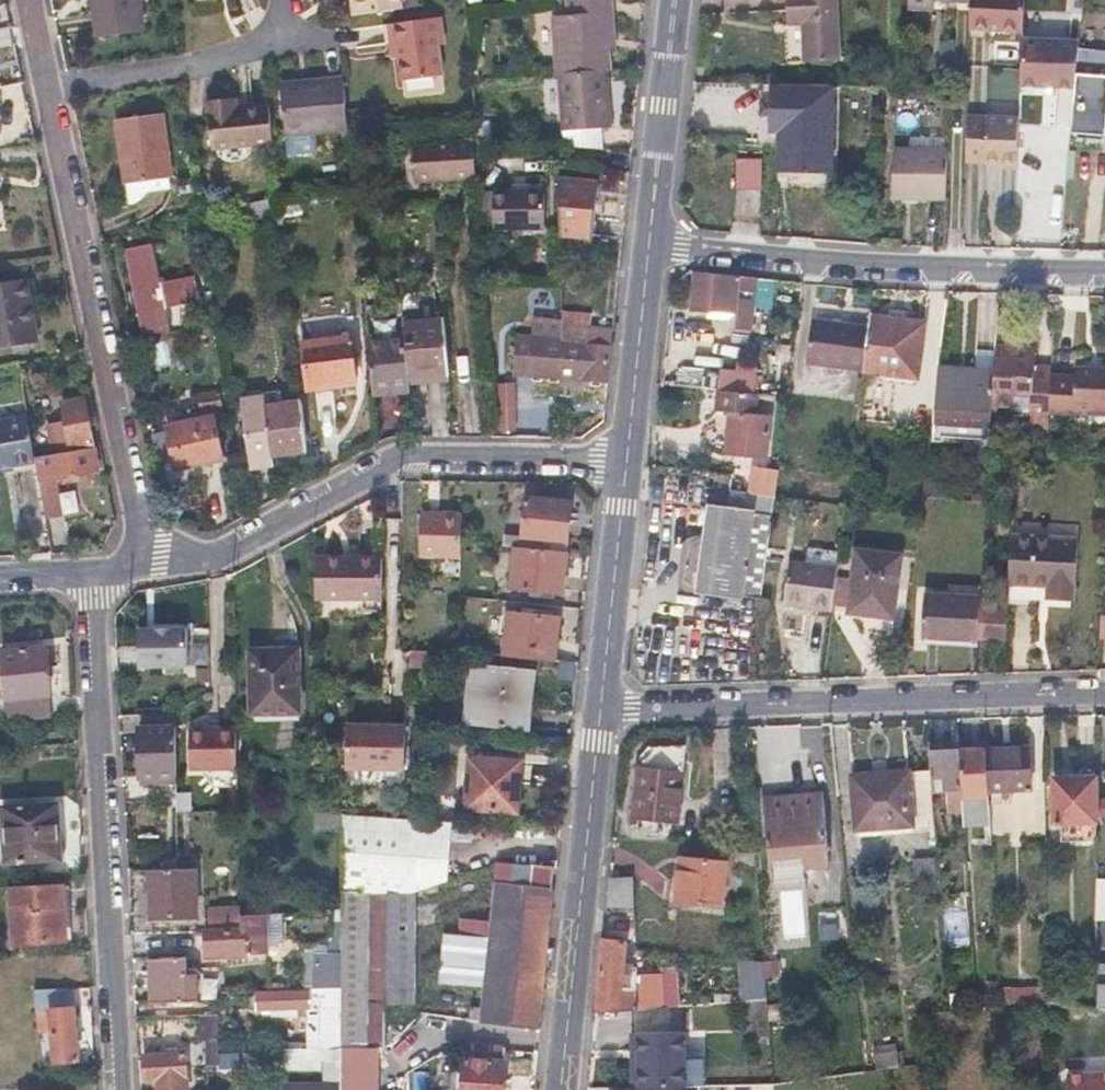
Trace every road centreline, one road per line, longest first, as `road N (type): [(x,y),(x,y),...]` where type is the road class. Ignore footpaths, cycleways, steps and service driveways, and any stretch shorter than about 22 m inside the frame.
road 1 (residential): [(145,558),(31,0)]
road 2 (residential): [(87,573),(110,1089)]
road 3 (residential): [(145,558),(204,559),(389,459),(627,459)]
road 4 (residential): [(602,707),(1104,694)]
road 5 (residential): [(649,246),(815,264),(1104,273)]
road 6 (tertiary): [(562,1089),(602,707)]
road 7 (tertiary): [(602,707),(627,459)]
road 8 (tertiary): [(649,246),(675,0)]
road 9 (tertiary): [(627,459),(649,246)]

